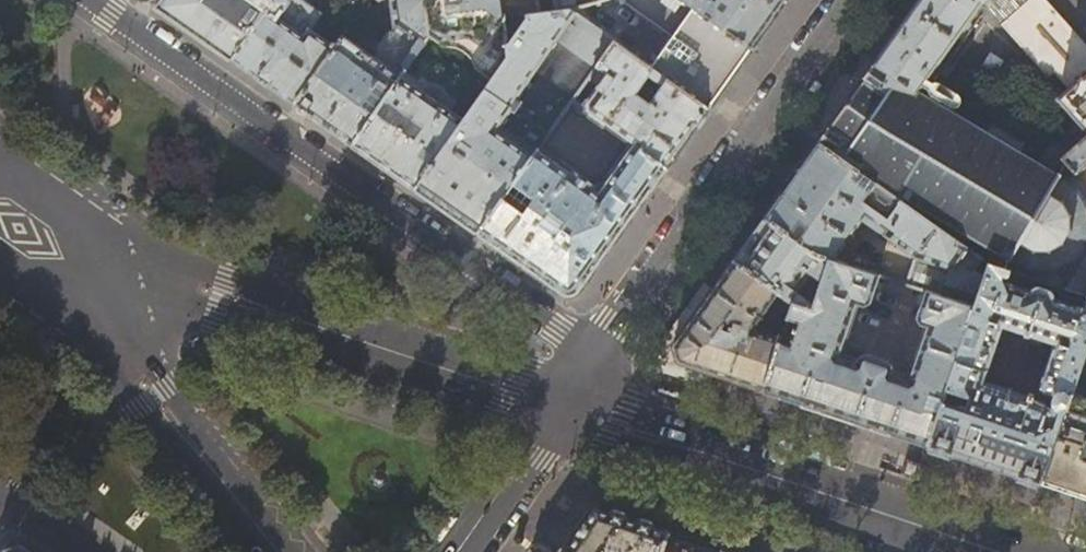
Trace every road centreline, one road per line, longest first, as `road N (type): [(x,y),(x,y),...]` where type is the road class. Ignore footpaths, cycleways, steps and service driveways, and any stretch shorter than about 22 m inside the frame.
road 1 (residential): [(600,354),(92,0)]
road 2 (secondary): [(20,228),(559,408)]
road 3 (secondary): [(559,408),(996,551)]
road 4 (residential): [(850,0),(600,354)]
road 5 (primary): [(278,551),(20,228)]
road 6 (residential): [(457,551),(559,408)]

